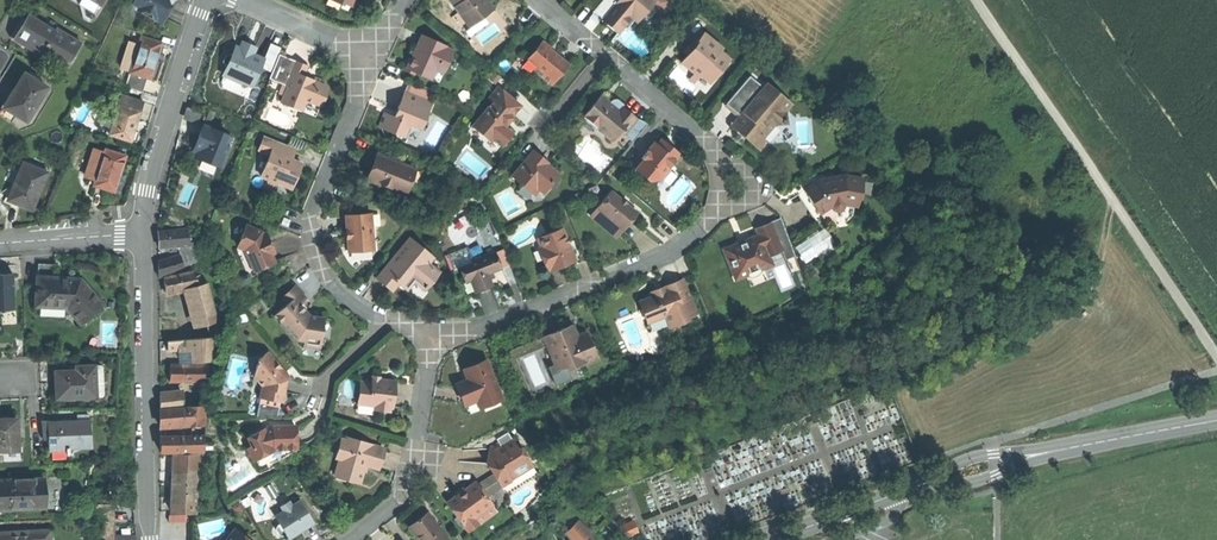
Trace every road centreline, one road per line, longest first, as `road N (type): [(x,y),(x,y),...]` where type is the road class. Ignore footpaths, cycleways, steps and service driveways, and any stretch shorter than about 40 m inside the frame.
road 1 (residential): [(434,342),(672,244),(706,218),(723,182),(719,153),(599,52)]
road 2 (secondary): [(777,539),(940,478),(1216,422)]
road 3 (residential): [(152,539),(145,230)]
road 4 (residential): [(382,317),(319,266),(307,235),(309,205),(367,56)]
road 5 (residential): [(145,230),(148,191),(208,0)]
road 6 (residential): [(347,539),(393,497),(411,460),(434,342)]
road 7 (residential): [(0,241),(145,230)]
road 8 (residential): [(367,56),(239,0)]

